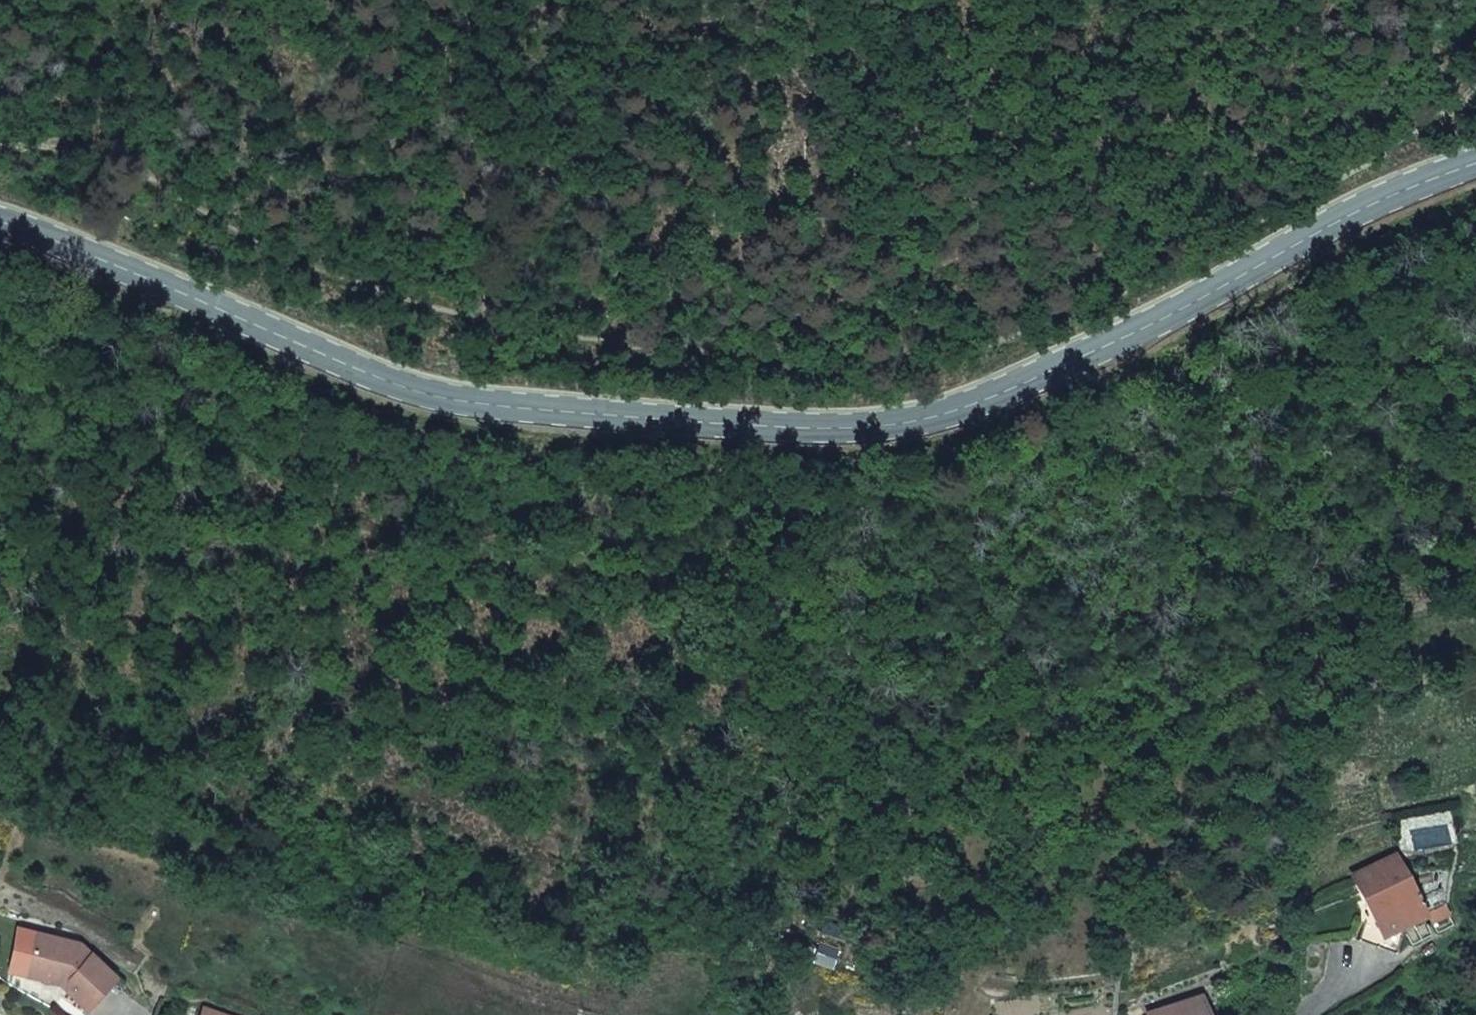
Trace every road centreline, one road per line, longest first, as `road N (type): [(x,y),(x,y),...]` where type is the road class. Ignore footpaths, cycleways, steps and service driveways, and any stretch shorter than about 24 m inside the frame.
road 1 (secondary): [(0,223),(409,388),(490,405),(851,430),(950,411),(1326,226),(1475,165)]

